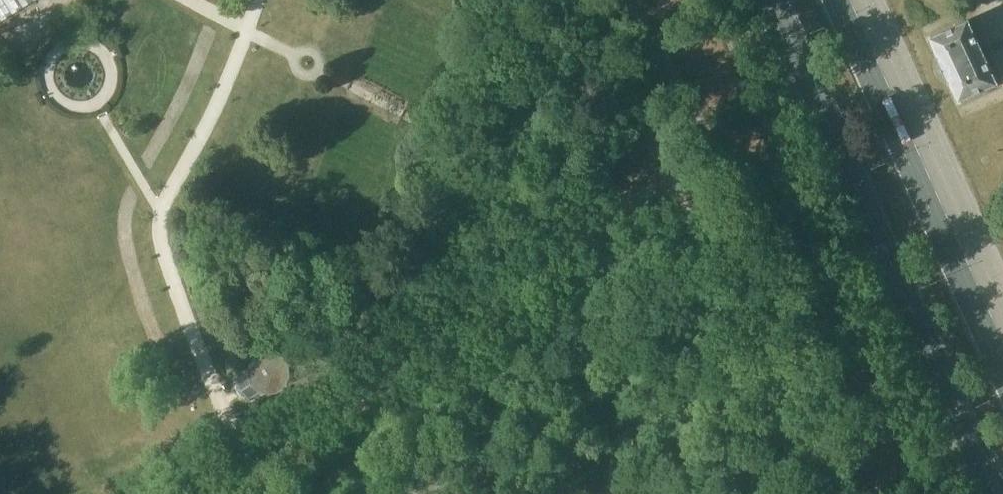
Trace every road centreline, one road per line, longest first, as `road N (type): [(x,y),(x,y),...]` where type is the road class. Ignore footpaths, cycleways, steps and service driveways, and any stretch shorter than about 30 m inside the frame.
road 1 (primary): [(774,0),(996,493)]
road 2 (primary): [(1002,371),(836,0)]

